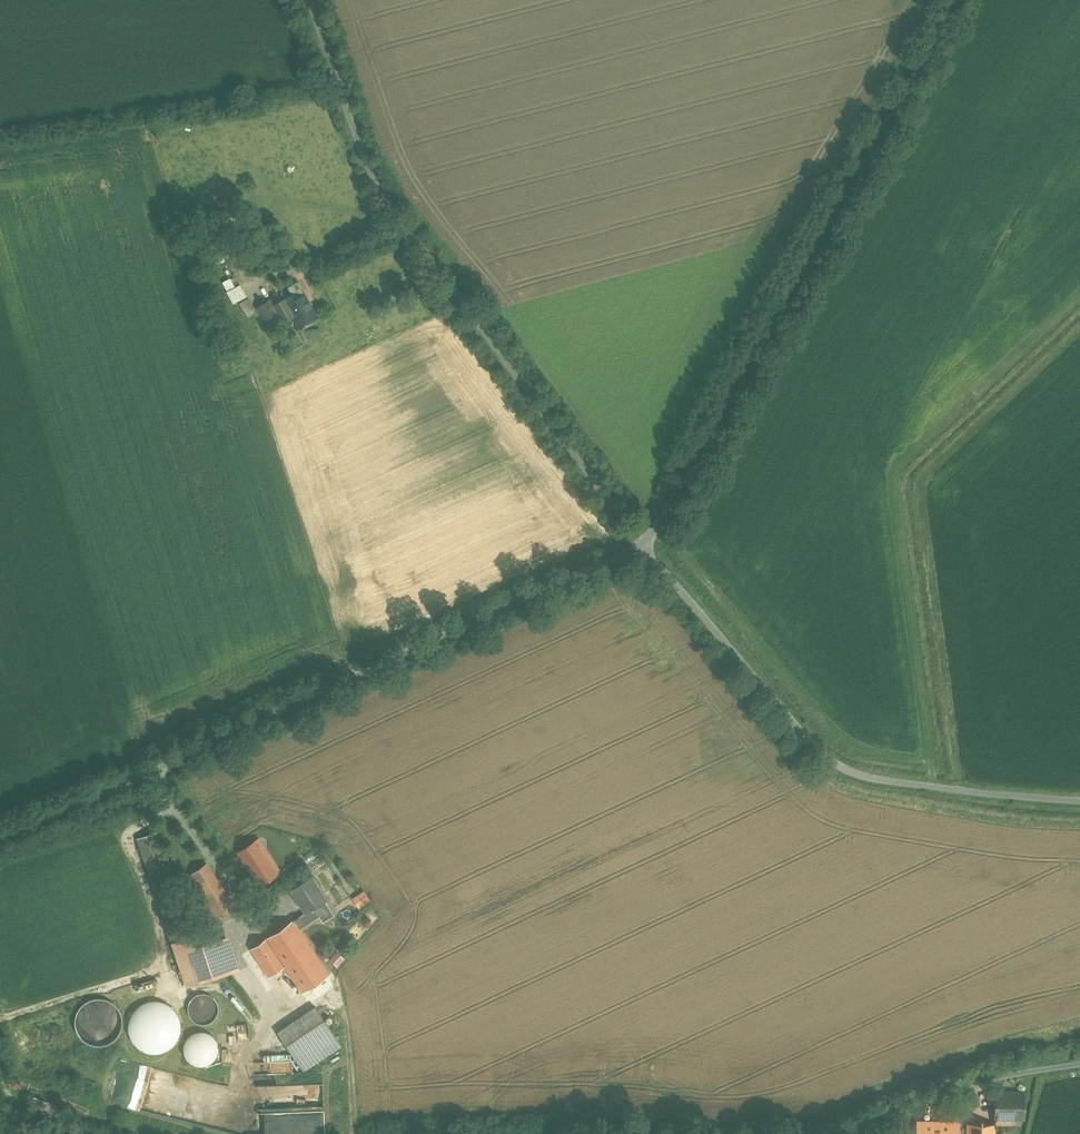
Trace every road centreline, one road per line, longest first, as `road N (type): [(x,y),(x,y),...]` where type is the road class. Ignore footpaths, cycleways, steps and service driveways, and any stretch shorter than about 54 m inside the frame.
road 1 (unclassified): [(643,547),(0,839)]
road 2 (unclassified): [(311,0),(360,140),(408,229),(643,547)]
road 3 (unclassified): [(955,0),(643,547)]
road 4 (unclassified): [(1079,802),(895,784),(838,767),(643,547)]
road 5 (track): [(1079,1065),(1038,1072),(858,1133)]
road 6 (track): [(167,1133),(107,1120),(2,1077),(0,1067)]

